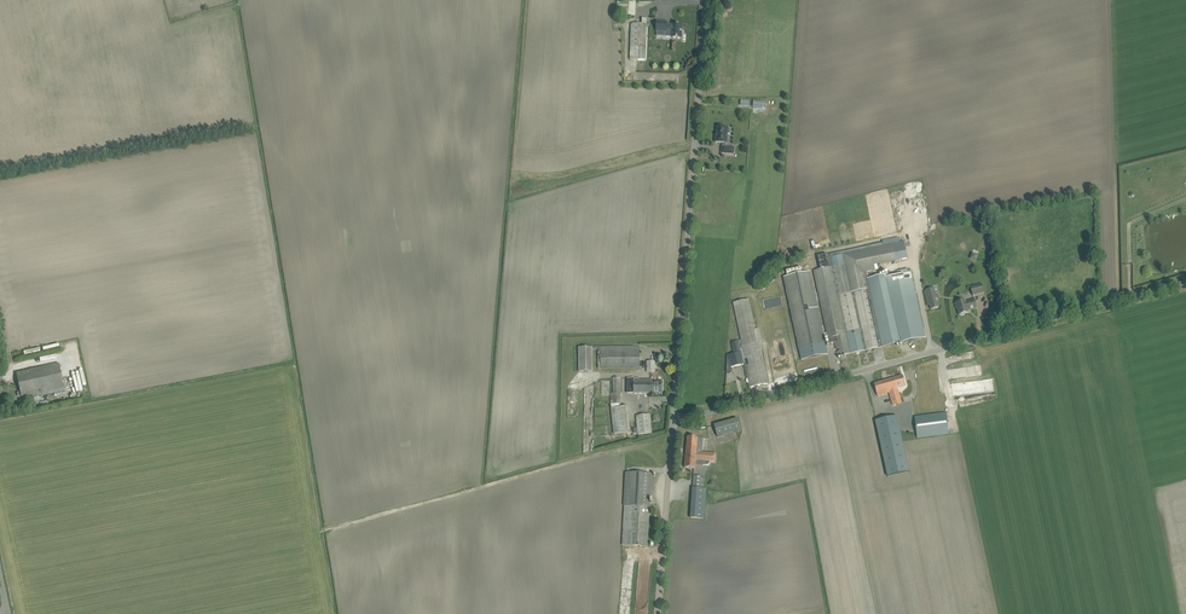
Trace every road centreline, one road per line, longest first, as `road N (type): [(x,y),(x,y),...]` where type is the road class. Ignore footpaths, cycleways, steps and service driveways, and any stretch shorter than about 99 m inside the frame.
road 1 (unclassified): [(673,418),(1185,281)]
road 2 (unclassified): [(673,418),(706,0)]
road 3 (track): [(327,529),(622,448),(628,468),(668,471)]
road 4 (unclassified): [(657,613),(673,418)]
road 5 (track): [(1130,296),(1128,223),(1185,198)]

